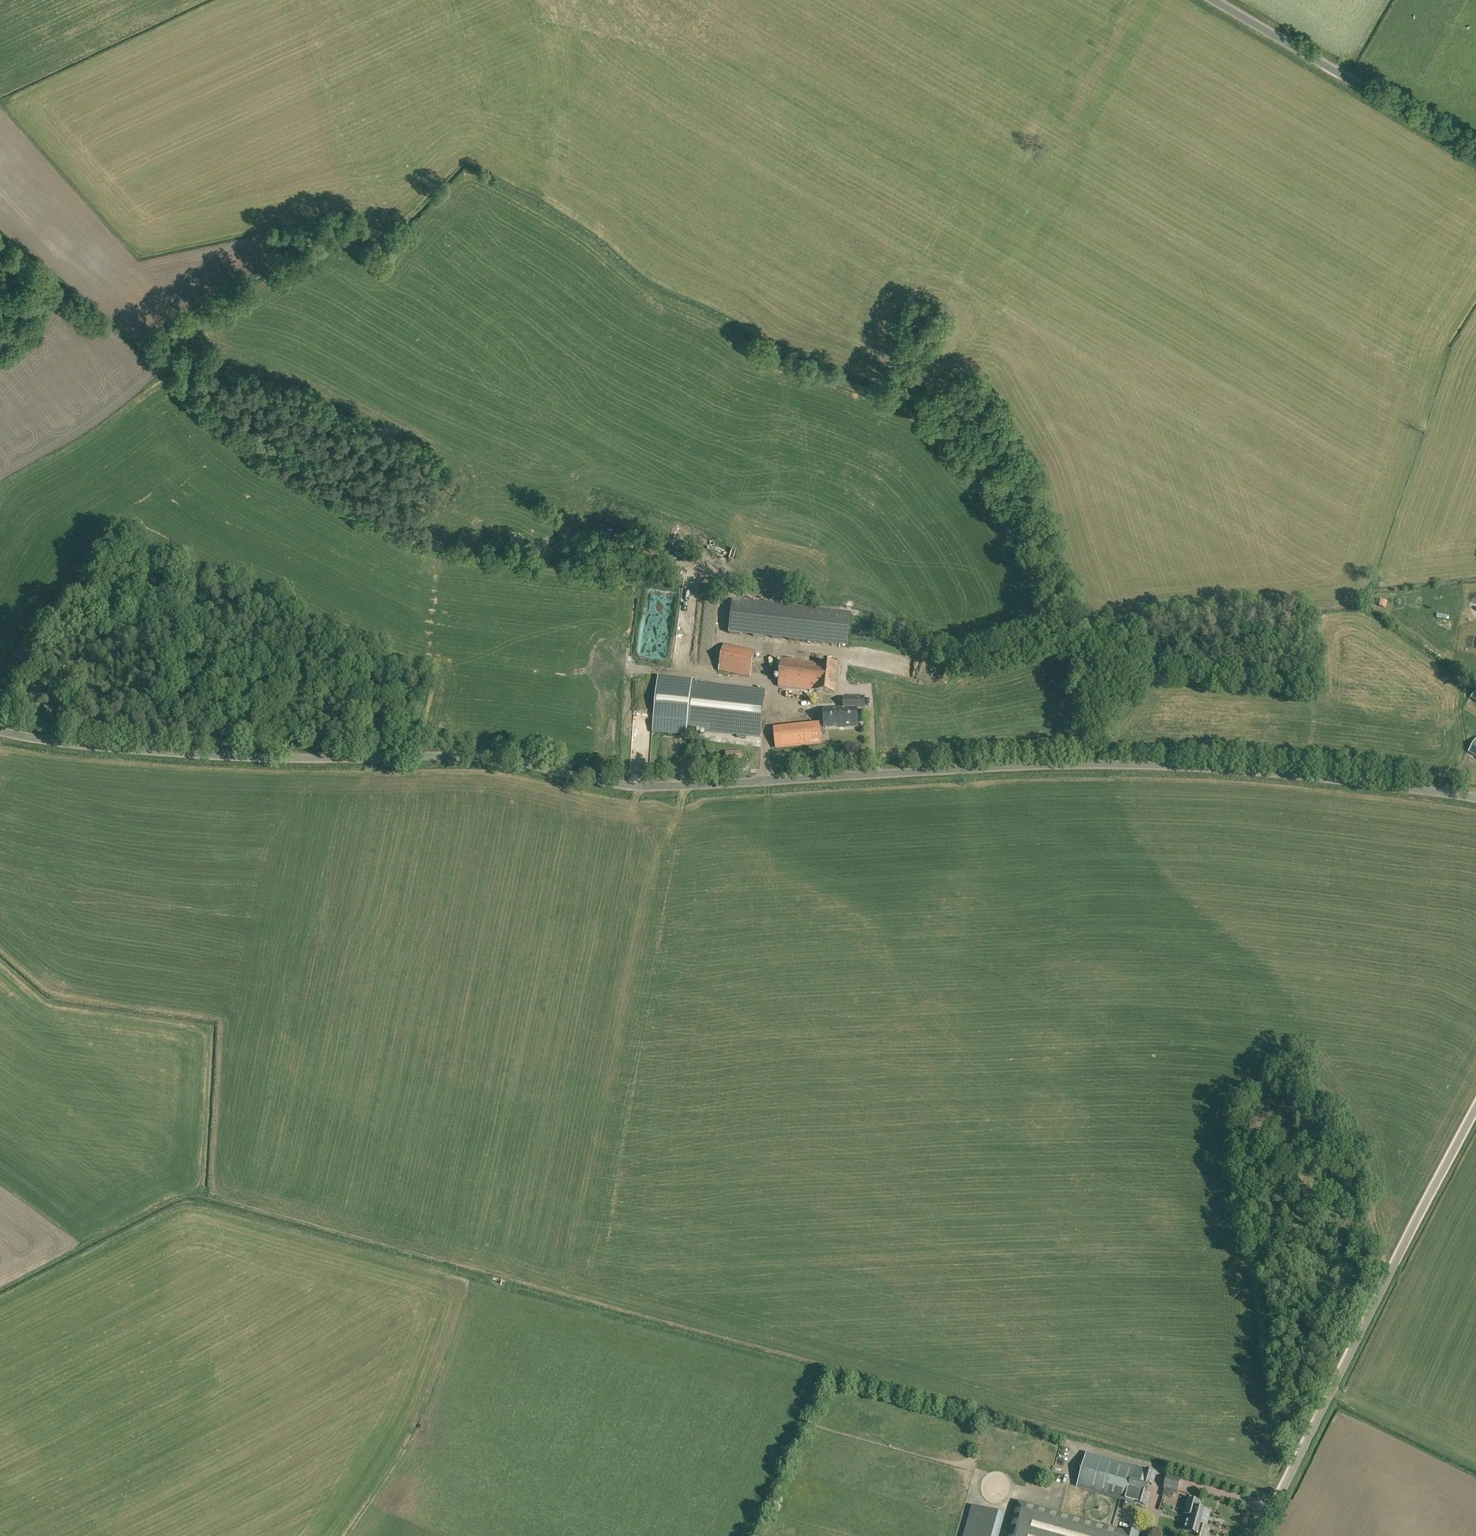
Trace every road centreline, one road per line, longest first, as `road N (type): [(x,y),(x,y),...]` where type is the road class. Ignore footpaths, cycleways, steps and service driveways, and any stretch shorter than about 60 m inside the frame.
road 1 (unclassified): [(1475,798),(1238,769),(1097,764),(643,787),(490,759),(172,753),(0,732)]
road 2 (unclassified): [(1258,1535),(1475,1109)]
road 3 (unclassified): [(1475,154),(1213,0)]

